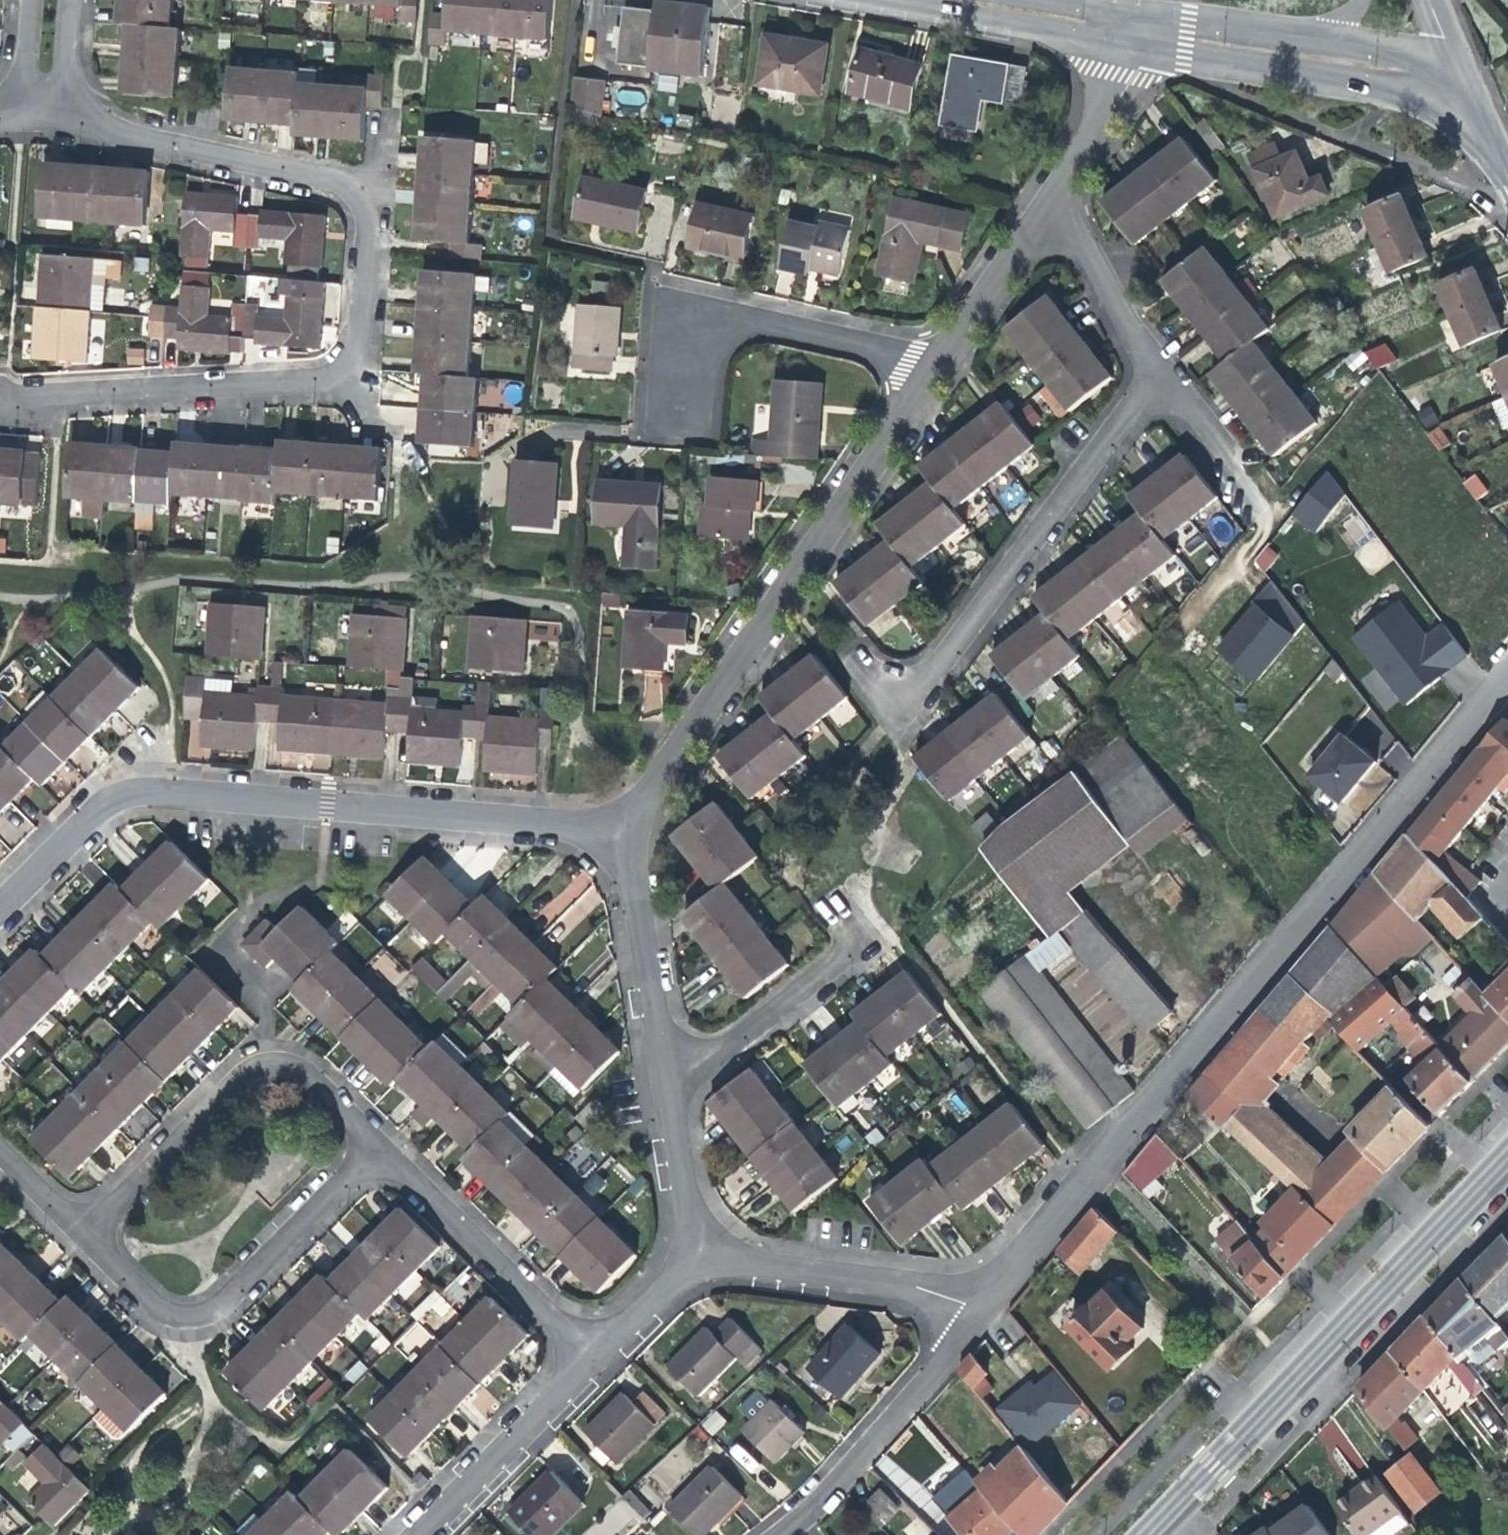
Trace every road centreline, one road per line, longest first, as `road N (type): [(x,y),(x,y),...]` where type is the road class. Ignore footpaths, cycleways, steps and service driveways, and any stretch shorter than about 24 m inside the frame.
road 1 (residential): [(56,83),(86,119),(127,138),(302,170),(348,190),(363,233),(354,343),(342,365),(307,379),(4,404)]
road 2 (residential): [(980,1311),(1507,672)]
road 3 (residential): [(614,818),(558,823),(134,794),(92,813),(0,904)]
road 4 (residential): [(932,366),(651,786),(614,818)]
road 5 (secondary): [(1507,1156),(1148,1534)]
road 6 (residential): [(1146,381),(935,667),(891,695)]
road 7 (residential): [(375,1150),(300,1071),(252,1067),(82,1233)]
road 8 (residential): [(82,1233),(154,1310),(191,1315),(219,1302),(375,1150)]
road 9 (residential): [(1474,115),(1397,77),(1152,30)]
road 10 (residential): [(932,366),(737,323),(689,354),(677,412)]
road 11 (residential): [(980,1311),(886,1284),(682,1261)]
road 12 (residential): [(592,1359),(375,1150)]
road 13 (residential): [(781,1534),(980,1311)]
road 14 (residential): [(664,1084),(847,953),(848,932),(831,905)]
road 15 (residential): [(664,1084),(614,818)]
road 16 (residential): [(417,1534),(592,1359)]
road 17 (track): [(640,799),(611,775),(577,724),(573,625),(561,607)]
road 18 (residential): [(1051,197),(1144,359),(1146,381)]
road 19 (residential): [(1051,197),(932,366)]
road 20 (residential): [(1152,30),(1051,197)]
road 21 (residential): [(682,1261),(685,1231),(664,1084)]
road 22 (residential): [(1152,30),(978,0)]
road 23 (residential): [(592,1359),(682,1261)]
road 24 (residential): [(1425,0),(1474,115)]

